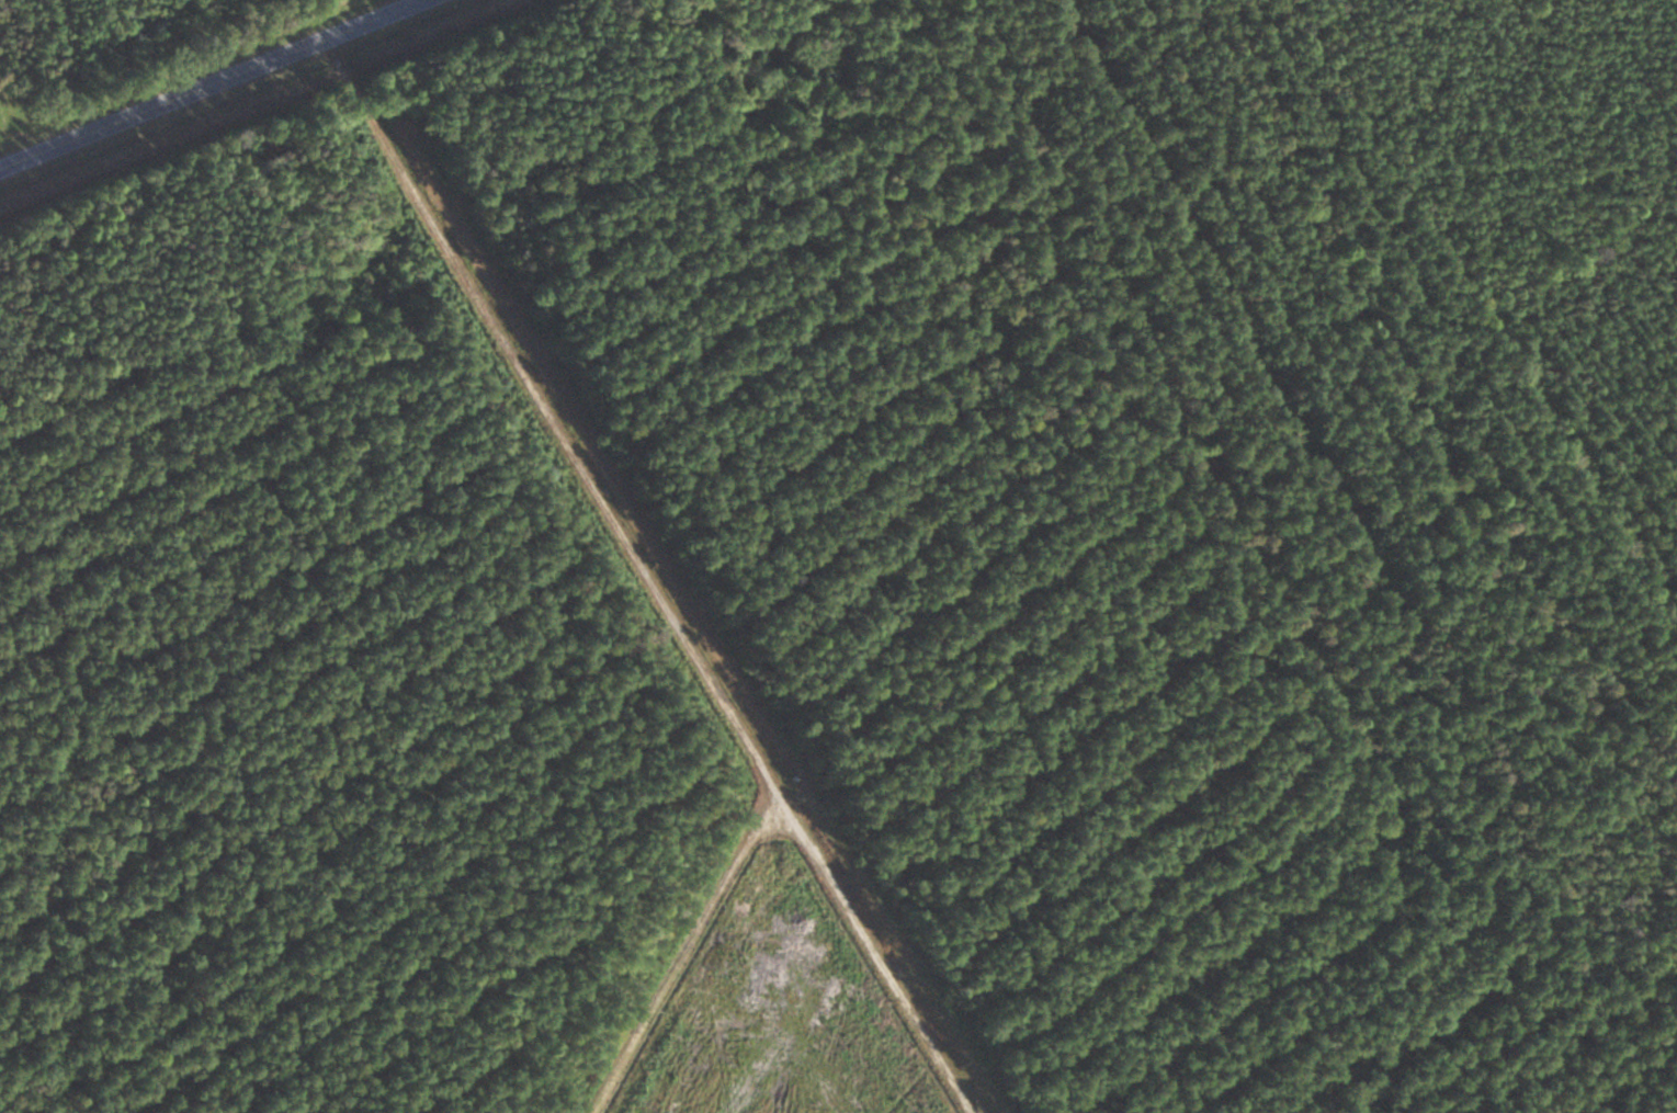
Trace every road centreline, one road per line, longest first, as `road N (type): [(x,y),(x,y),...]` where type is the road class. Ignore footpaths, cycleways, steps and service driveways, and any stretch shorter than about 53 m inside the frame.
road 1 (primary): [(417,0),(0,169)]

